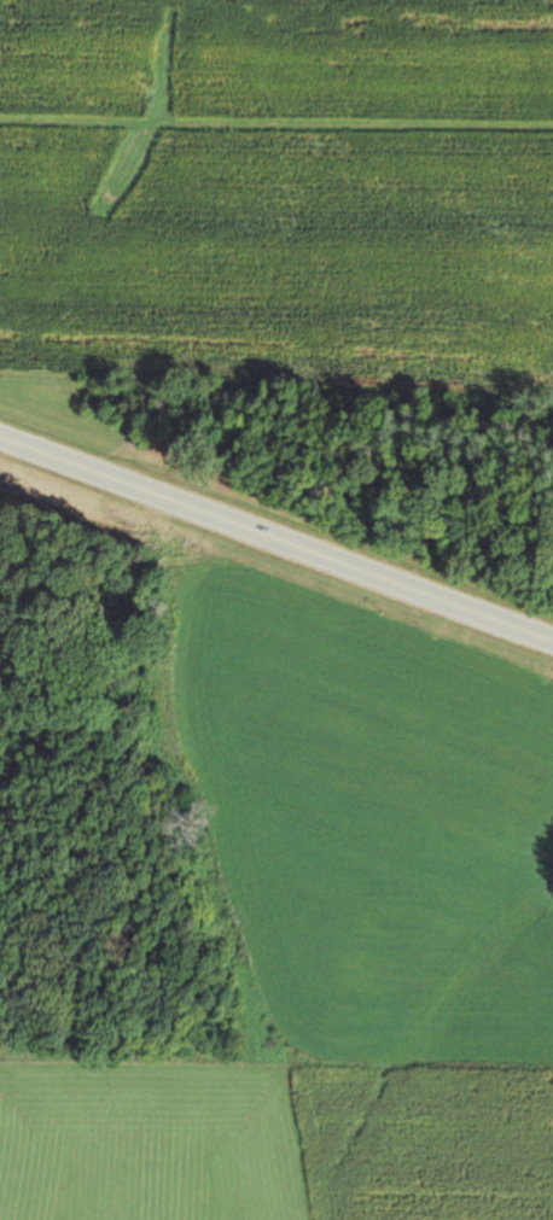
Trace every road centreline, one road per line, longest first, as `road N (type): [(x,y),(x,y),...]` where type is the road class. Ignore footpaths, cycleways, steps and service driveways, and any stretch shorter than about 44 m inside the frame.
road 1 (primary): [(0,435),(552,636)]

